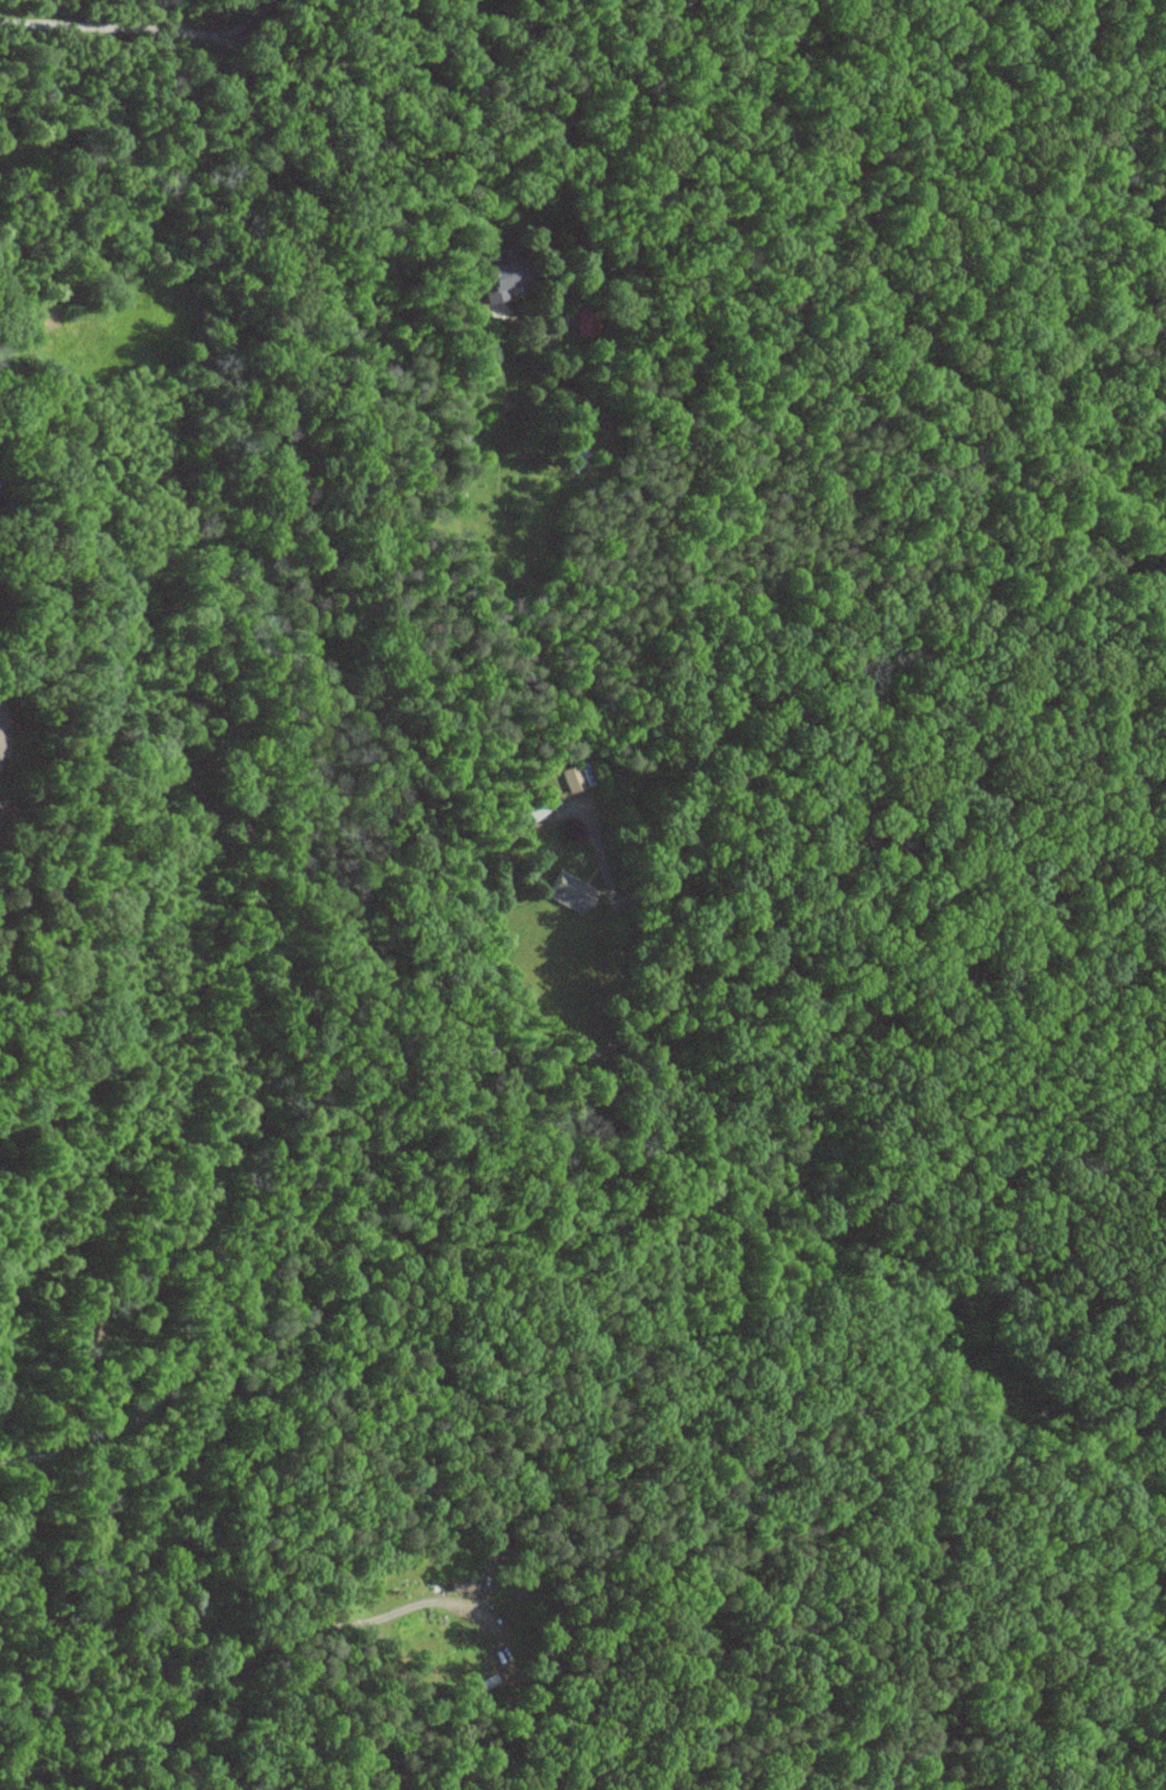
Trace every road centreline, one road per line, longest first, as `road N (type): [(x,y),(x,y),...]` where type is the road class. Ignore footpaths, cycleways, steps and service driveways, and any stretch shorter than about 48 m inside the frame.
road 1 (track): [(637,1031),(702,1054),(814,1024),(913,977),(963,971),(1072,978),(1137,952)]

